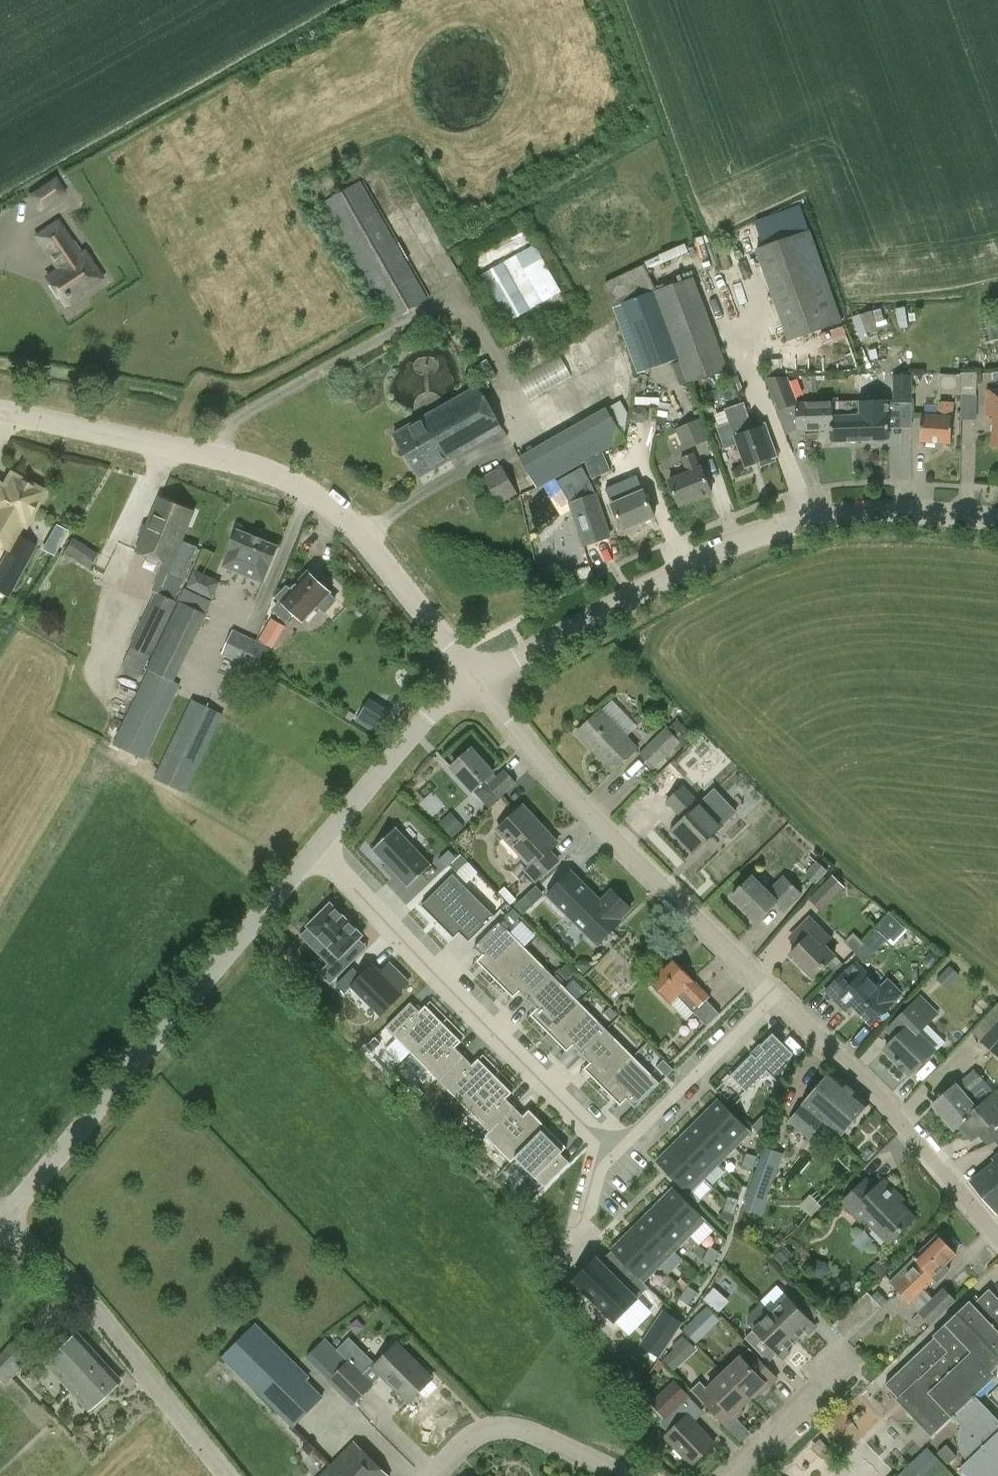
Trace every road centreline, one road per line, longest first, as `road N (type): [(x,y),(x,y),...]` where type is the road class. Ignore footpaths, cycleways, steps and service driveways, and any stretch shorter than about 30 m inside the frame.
road 1 (residential): [(474,680),(335,513),(292,484),(235,464),(2,414)]
road 2 (residential): [(997,520),(854,511),(782,524),(703,555),(474,680)]
road 3 (residential): [(0,1221),(318,848)]
road 4 (residential): [(775,996),(564,789),(474,680)]
road 5 (residential): [(618,1151),(318,848)]
road 6 (residential): [(226,1475),(79,1297),(0,1225)]
road 7 (residential): [(997,1240),(883,1102),(775,996)]
road 8 (residential): [(318,848),(408,741),(474,680)]
road 9 (residential): [(618,1151),(775,996)]
road 10 (residential): [(624,1475),(511,1430),(466,1445),(439,1475)]
road 11 (residential): [(734,1475),(837,1375)]

